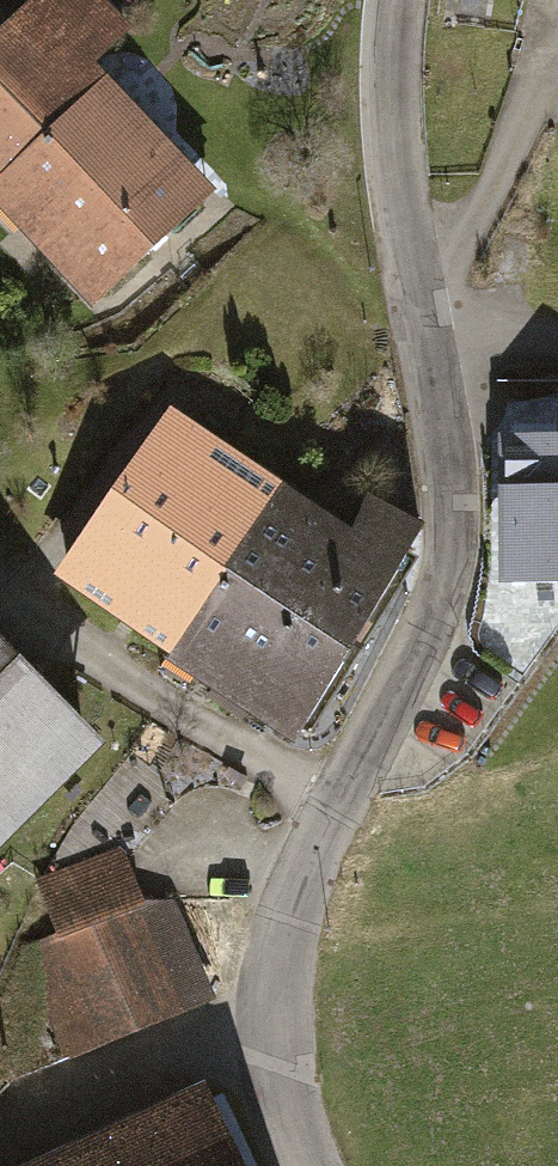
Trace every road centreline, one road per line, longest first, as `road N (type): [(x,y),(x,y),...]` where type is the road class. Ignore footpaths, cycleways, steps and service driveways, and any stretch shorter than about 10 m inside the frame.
road 1 (tertiary): [(310,1165),(276,1034),(287,926),(429,632),(444,535),(398,183),(388,52),(396,0)]

